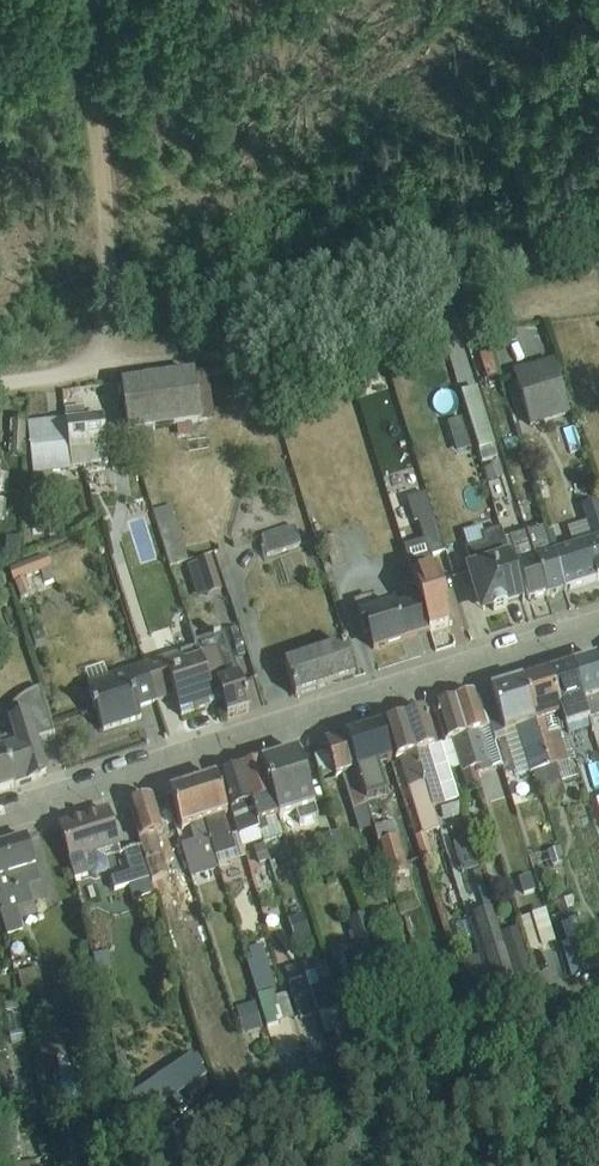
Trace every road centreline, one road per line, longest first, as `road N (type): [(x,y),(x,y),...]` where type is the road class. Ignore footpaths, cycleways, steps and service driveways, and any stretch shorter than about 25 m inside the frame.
road 1 (track): [(325,0),(316,26),(161,174),(111,321),(175,305),(398,283),(452,258),(519,200),(534,154),(598,55)]
road 2 (tertiary): [(598,627),(0,816)]
road 3 (track): [(149,1165),(351,1048),(598,1001)]

